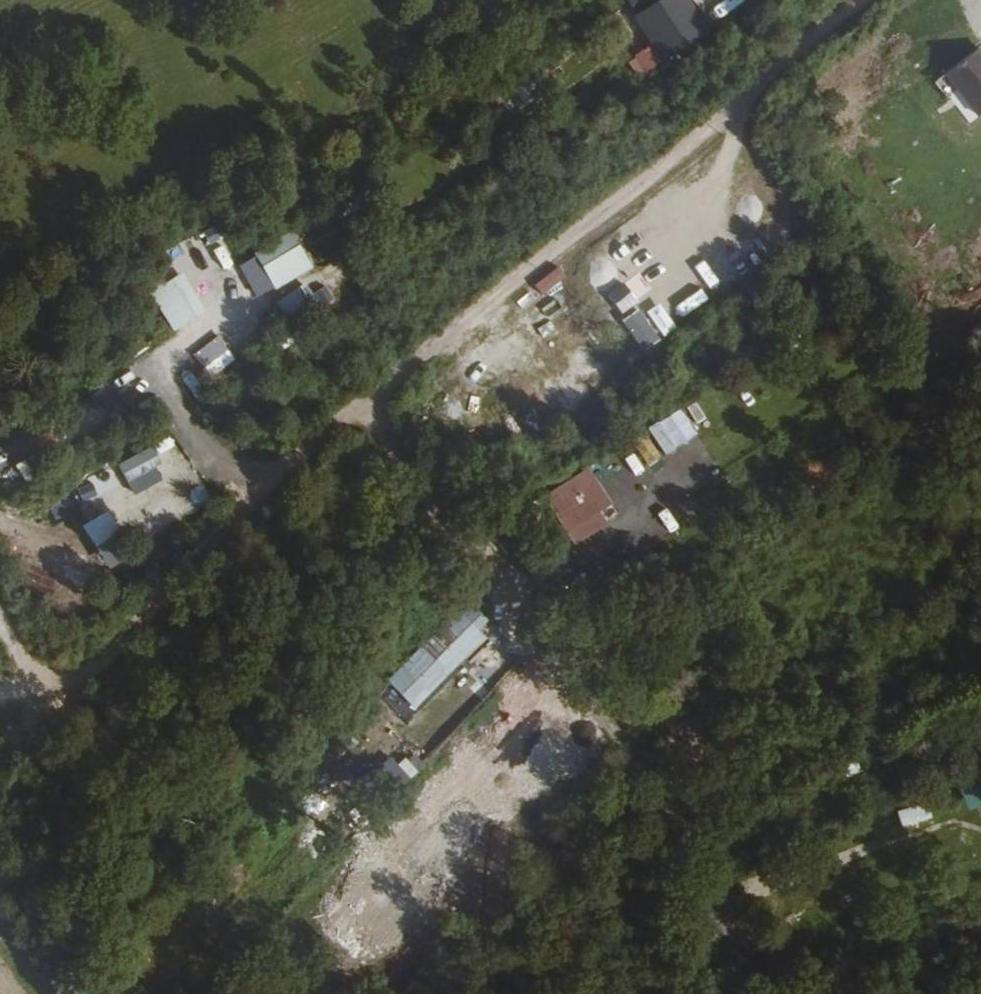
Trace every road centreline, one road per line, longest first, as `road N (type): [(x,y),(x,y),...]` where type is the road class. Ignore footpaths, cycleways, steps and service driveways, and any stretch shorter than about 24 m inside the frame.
road 1 (track): [(28,714),(142,617),(214,534),(365,391),(864,0)]
road 2 (track): [(365,391),(381,436),(671,781),(774,993)]

